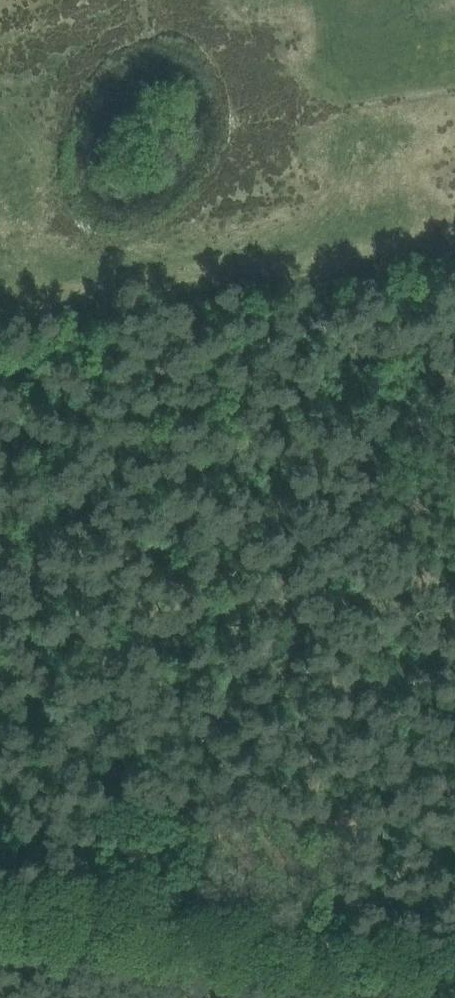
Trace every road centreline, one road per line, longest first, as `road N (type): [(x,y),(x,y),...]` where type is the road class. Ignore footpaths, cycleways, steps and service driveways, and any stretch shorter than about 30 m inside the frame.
road 1 (track): [(0,865),(454,927)]

